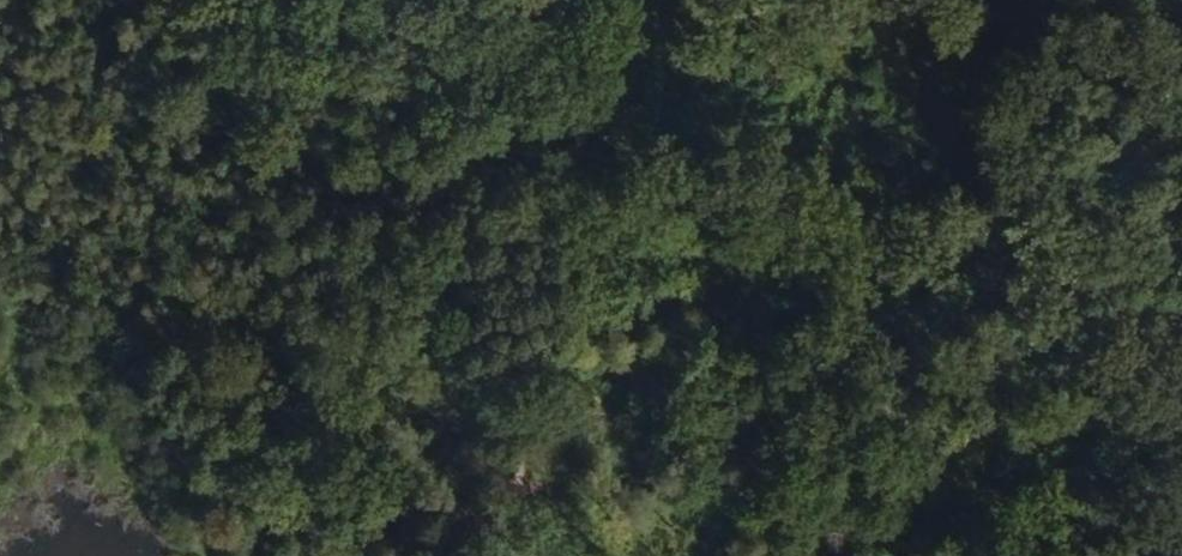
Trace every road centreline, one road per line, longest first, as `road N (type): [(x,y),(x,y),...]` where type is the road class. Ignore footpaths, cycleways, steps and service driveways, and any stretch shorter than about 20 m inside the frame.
road 1 (track): [(1093,555),(1016,511),(774,315),(580,287),(572,370),(520,555)]
road 2 (track): [(468,0),(504,38),(574,143),(580,287),(625,0)]
road 3 (track): [(1131,0),(1181,110)]

